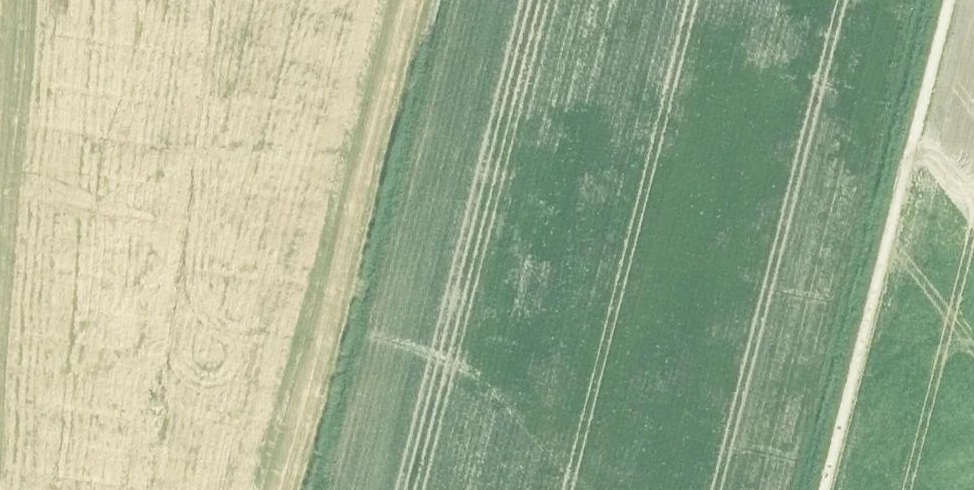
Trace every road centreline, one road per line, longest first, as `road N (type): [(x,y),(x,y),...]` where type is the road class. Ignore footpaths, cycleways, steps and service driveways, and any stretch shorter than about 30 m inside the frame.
road 1 (track): [(950,0),(825,489)]

